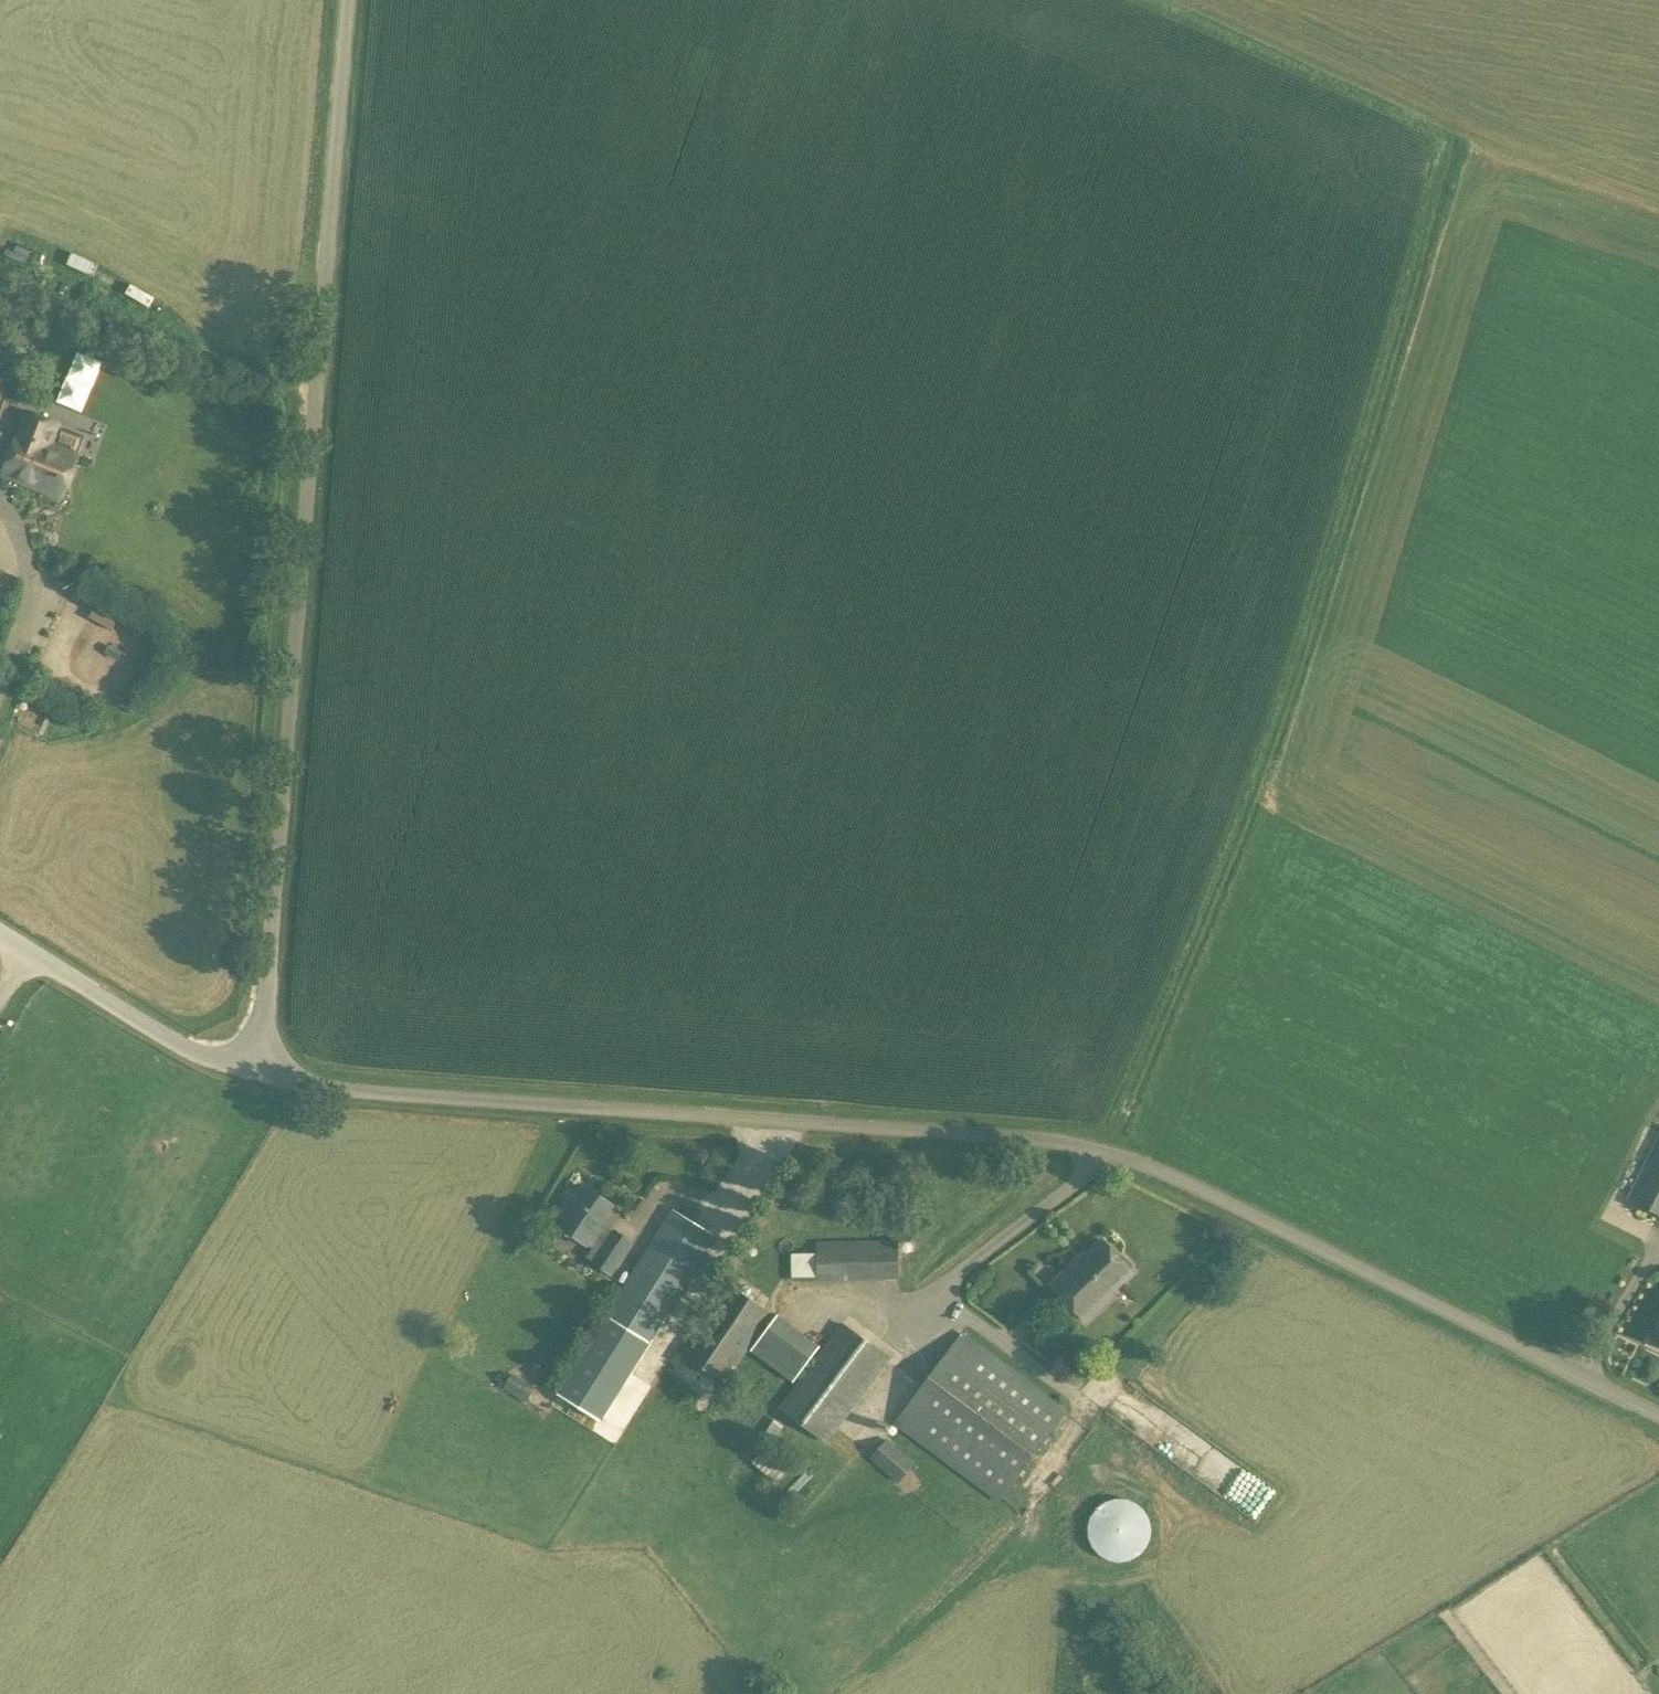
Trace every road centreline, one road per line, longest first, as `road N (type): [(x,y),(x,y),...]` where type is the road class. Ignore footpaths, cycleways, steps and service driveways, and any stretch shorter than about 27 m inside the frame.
road 1 (unclassified): [(260,1075),(359,1091),(1016,1136),(1100,1150),(1195,1187),(1658,1415)]
road 2 (unclassified): [(260,1075),(347,0)]
road 3 (unclassified): [(0,933),(189,1049),(260,1075)]

